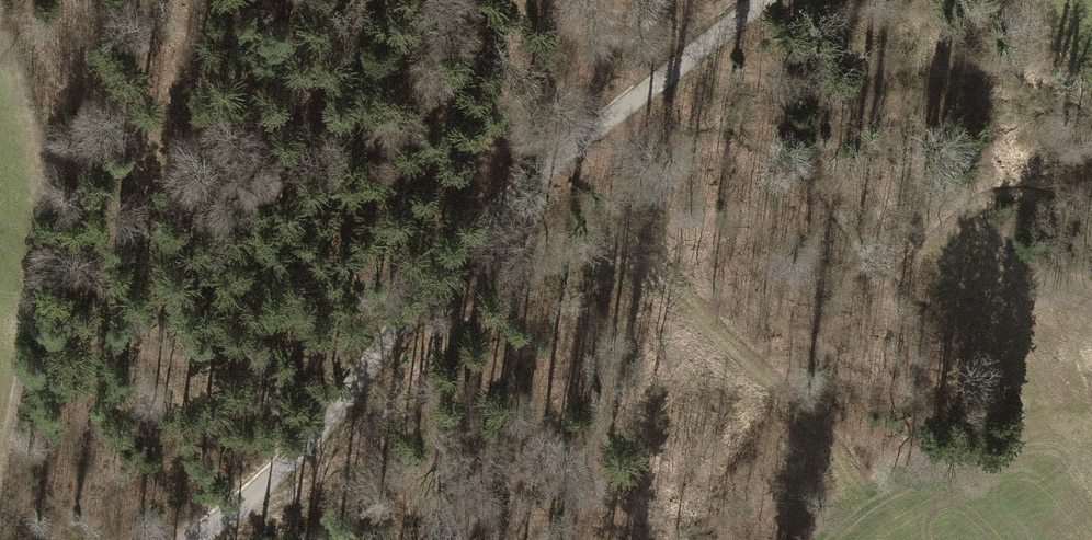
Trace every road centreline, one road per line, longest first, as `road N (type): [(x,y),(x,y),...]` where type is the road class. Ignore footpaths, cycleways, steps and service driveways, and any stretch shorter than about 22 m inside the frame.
road 1 (track): [(224,517),(312,482),(365,434),(448,326),(501,285),(557,262),(619,262),(656,279),(818,429),(851,486)]
road 2 (tertiary): [(192,539),(245,502),(345,398),(456,254),(576,141),(761,0)]

